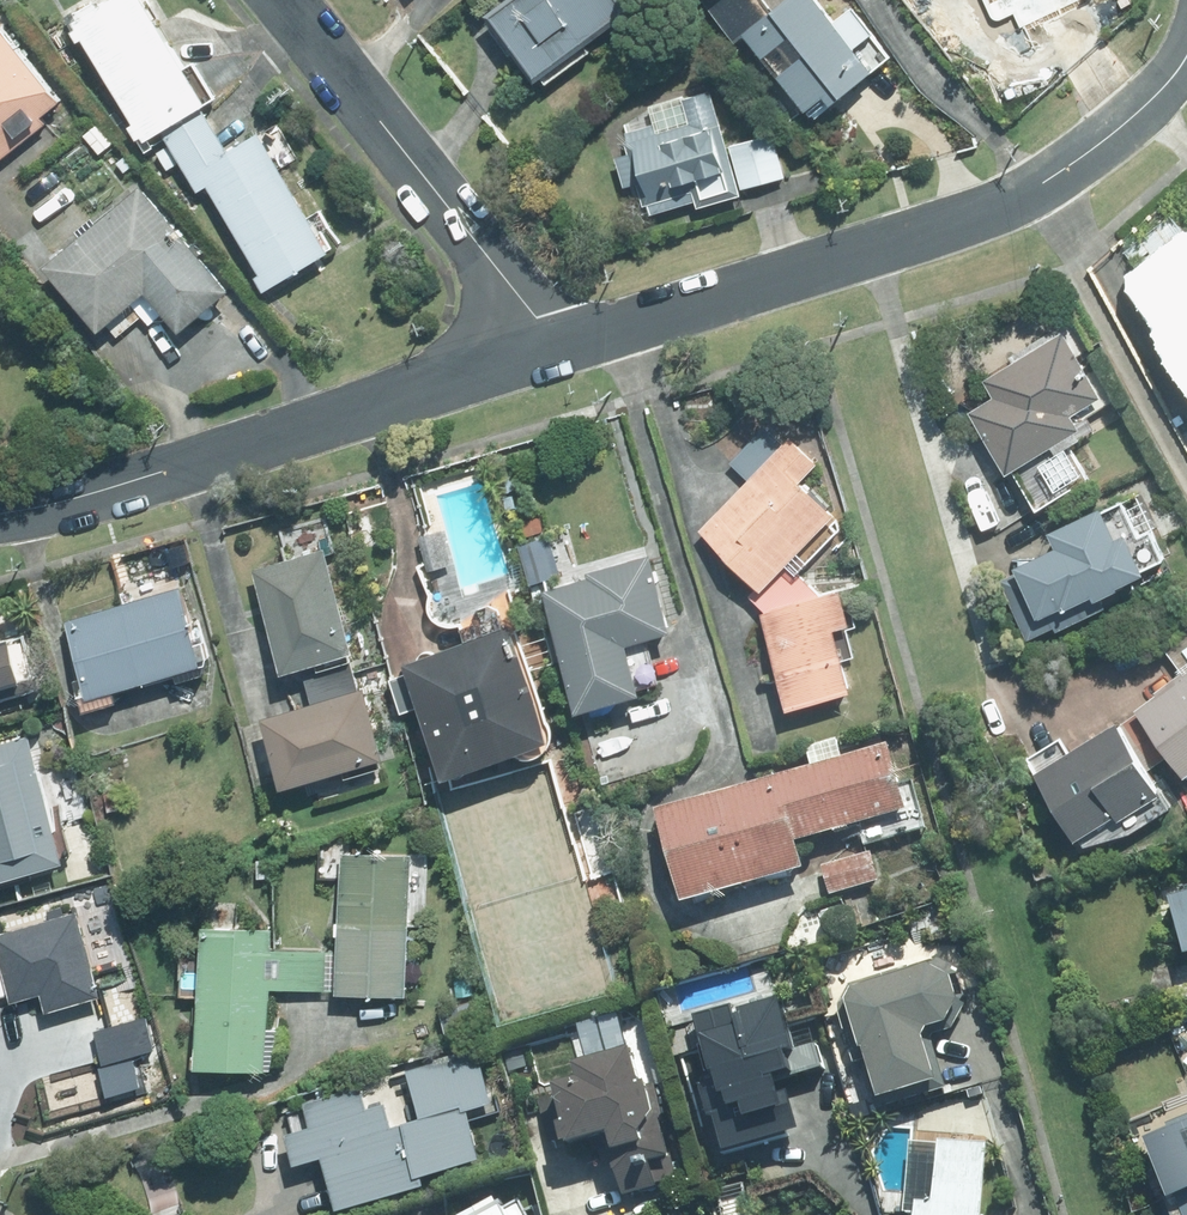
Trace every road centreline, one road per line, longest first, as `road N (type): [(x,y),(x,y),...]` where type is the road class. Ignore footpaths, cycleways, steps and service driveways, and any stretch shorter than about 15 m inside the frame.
road 1 (residential): [(1186,56),(1167,87),(1062,172),(1016,197),(797,276),(555,347)]
road 2 (residential): [(555,347),(0,514)]
road 3 (residential): [(280,0),(555,347)]

